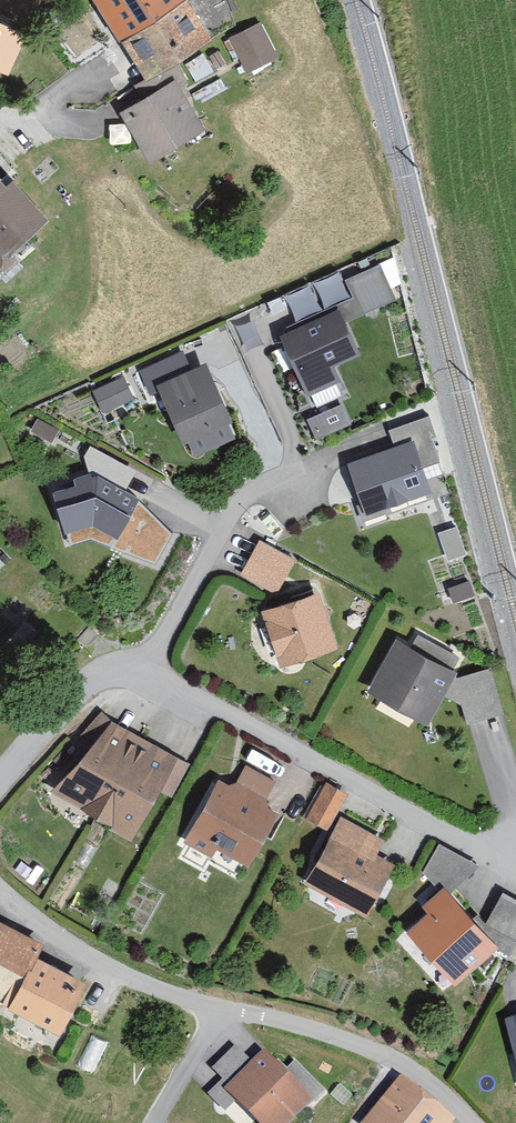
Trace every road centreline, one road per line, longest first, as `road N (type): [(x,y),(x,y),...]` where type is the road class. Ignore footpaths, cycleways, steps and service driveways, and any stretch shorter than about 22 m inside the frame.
road 1 (unclassified): [(473,1122),(389,1057),(144,983),(77,950),(0,893)]
road 2 (residential): [(141,677),(515,869)]
road 3 (residential): [(141,677),(246,494),(298,471)]
road 4 (residential): [(0,780),(88,686),(141,677)]

